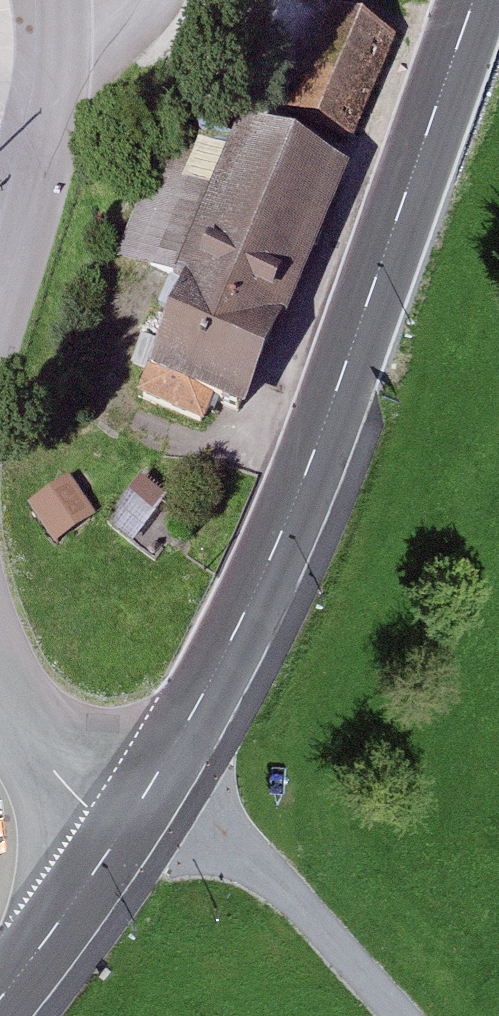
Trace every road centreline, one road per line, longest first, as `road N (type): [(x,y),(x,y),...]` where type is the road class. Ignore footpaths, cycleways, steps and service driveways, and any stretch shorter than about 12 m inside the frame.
road 1 (secondary): [(476,0),(284,527),(133,815)]
road 2 (track): [(395,1015),(246,854),(184,820),(133,815)]
road 3 (unclassified): [(64,0),(53,129),(0,298)]
road 4 (secondary): [(133,815),(0,996)]
road 5 (unclassified): [(0,696),(90,809),(133,815)]

